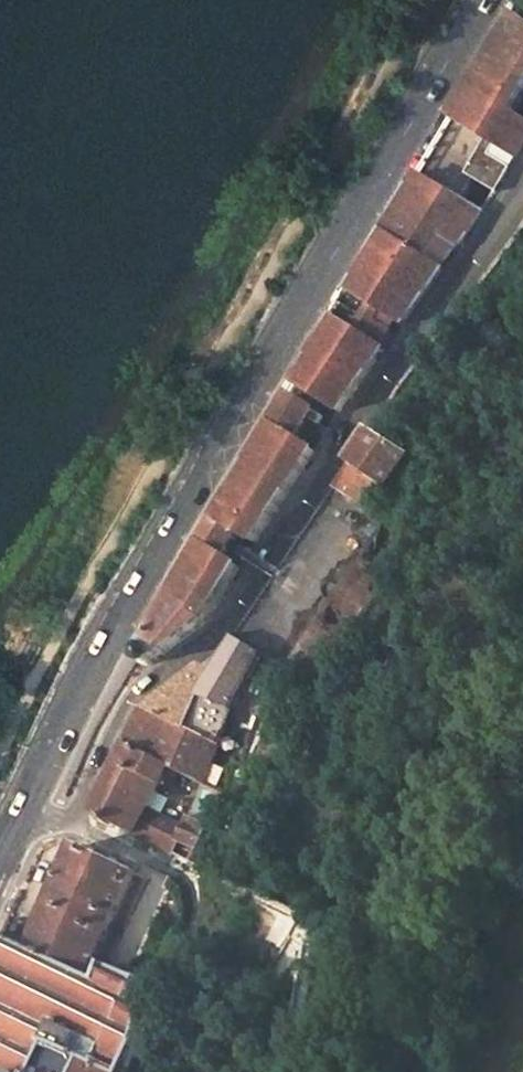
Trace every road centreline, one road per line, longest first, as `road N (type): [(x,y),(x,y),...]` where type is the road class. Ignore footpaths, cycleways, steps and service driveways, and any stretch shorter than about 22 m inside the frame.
road 1 (primary): [(27,805),(95,663),(481,0)]
road 2 (residential): [(68,821),(139,697),(222,630),(522,197)]

